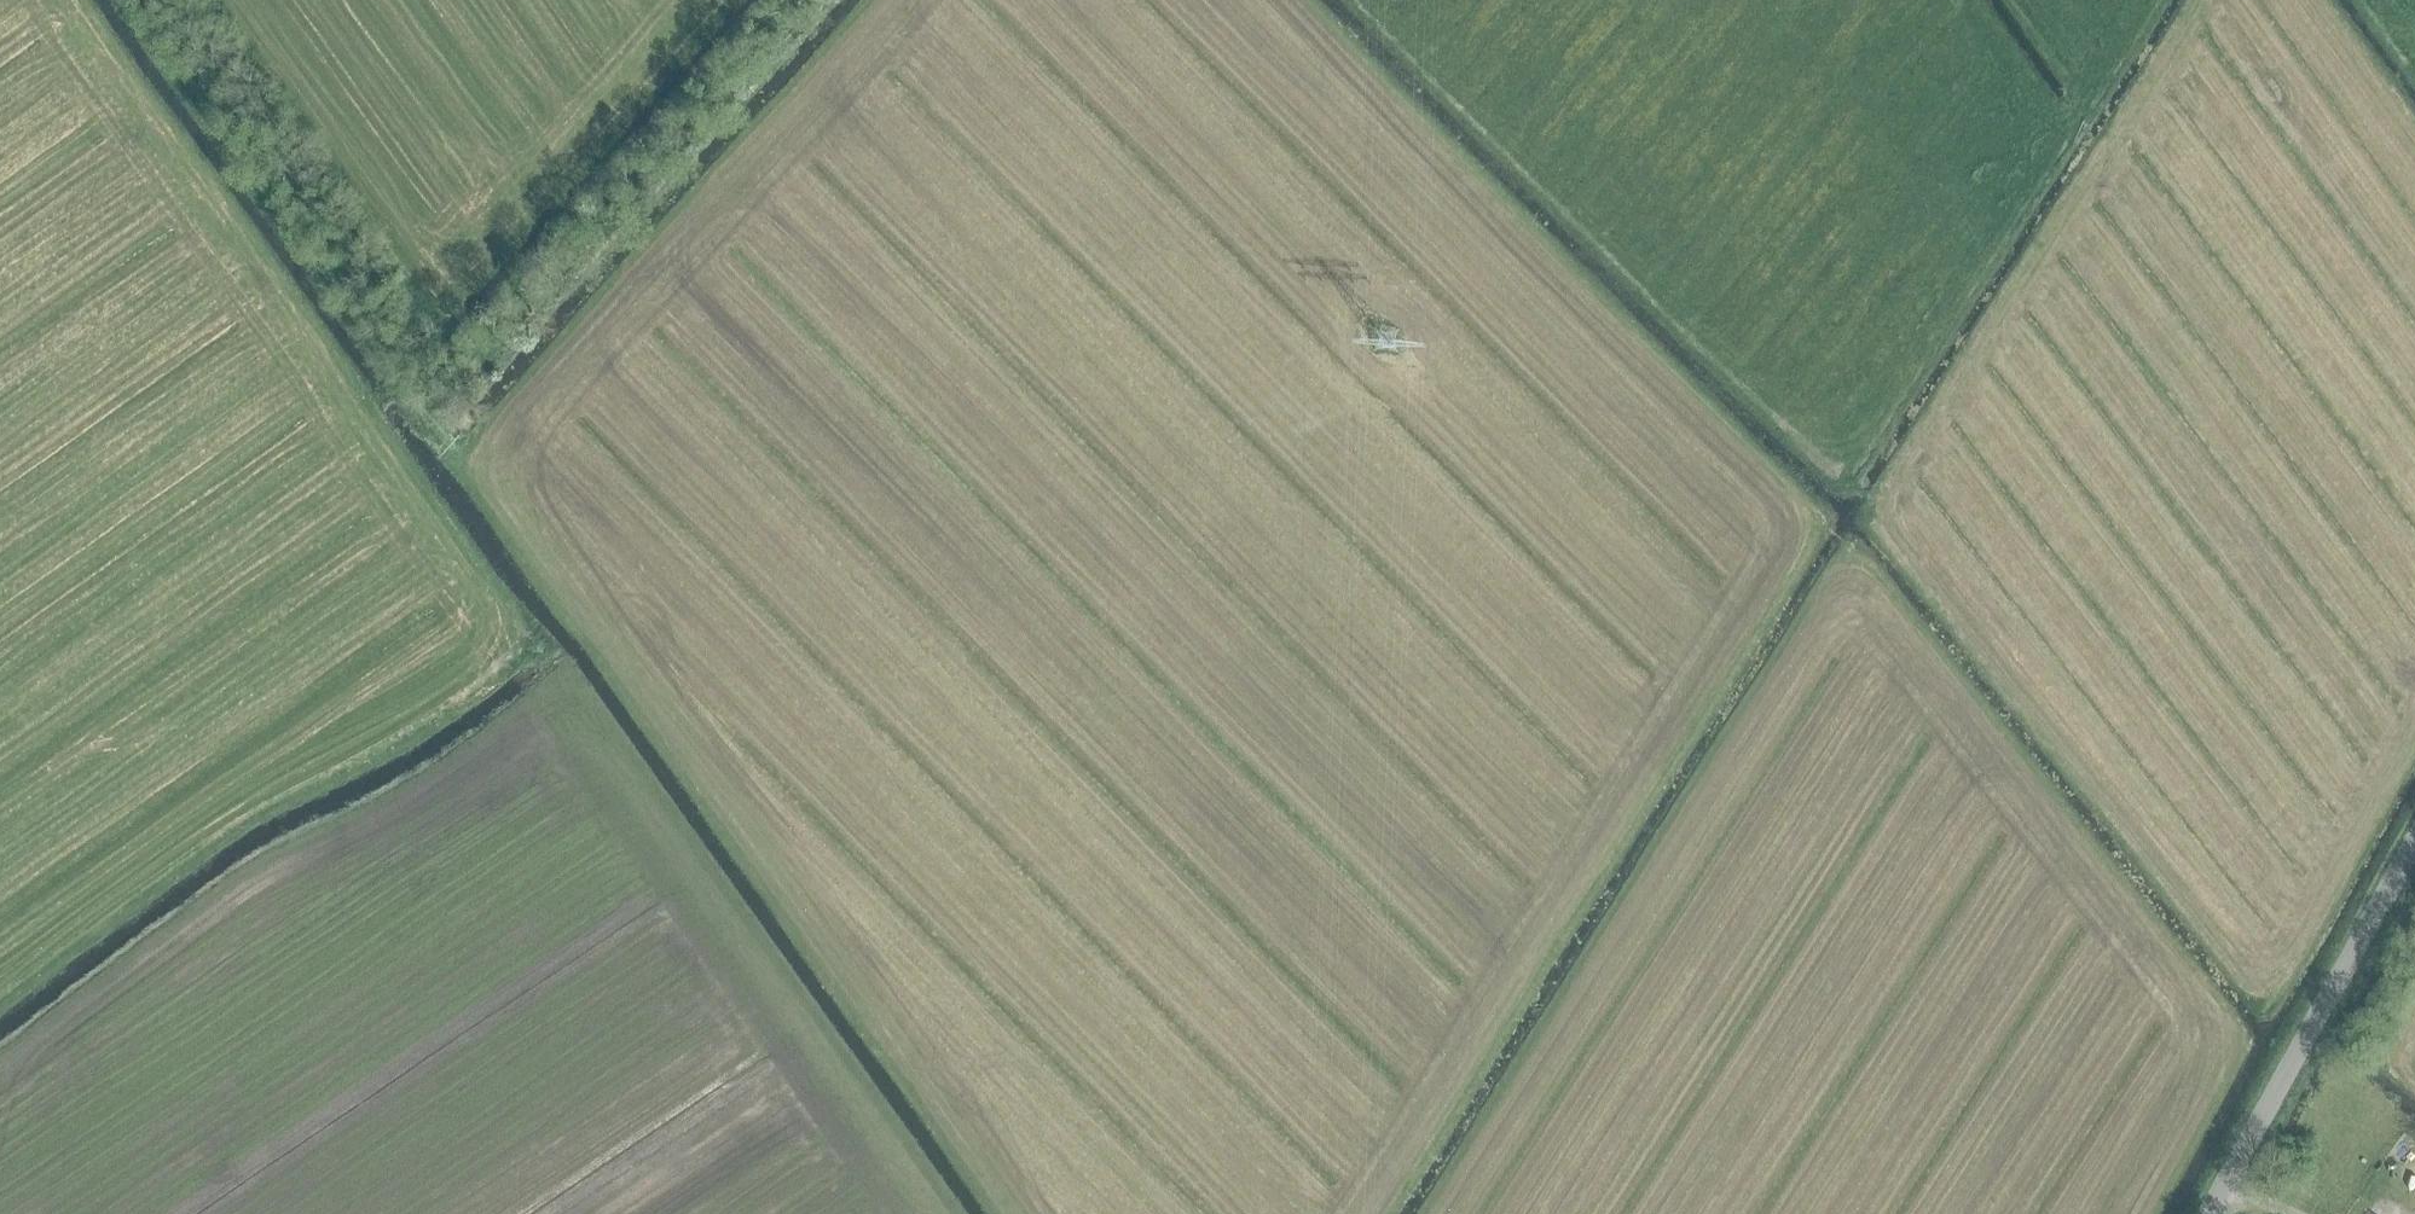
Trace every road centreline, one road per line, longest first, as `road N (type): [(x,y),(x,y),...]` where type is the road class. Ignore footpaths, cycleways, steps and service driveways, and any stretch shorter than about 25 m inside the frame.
road 1 (unclassified): [(2206,1213),(2414,840)]

